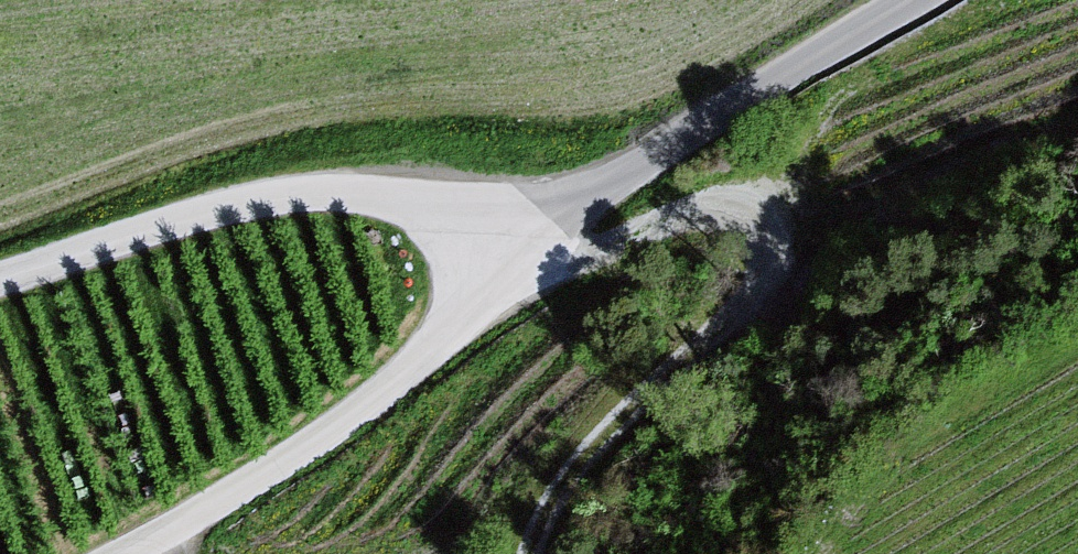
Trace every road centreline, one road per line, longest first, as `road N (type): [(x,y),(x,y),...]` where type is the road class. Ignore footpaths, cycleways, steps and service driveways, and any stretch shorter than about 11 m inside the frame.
road 1 (track): [(520,246),(561,256),(701,208),(739,204),(766,219),(773,249),(763,277),(708,338),(586,455),(529,553)]
road 2 (unclassified): [(0,278),(252,200),(326,189),(417,199),(520,246)]
road 3 (unclassified): [(520,246),(440,340),(160,553)]
road 4 (unclassified): [(912,0),(766,84),(520,246)]

